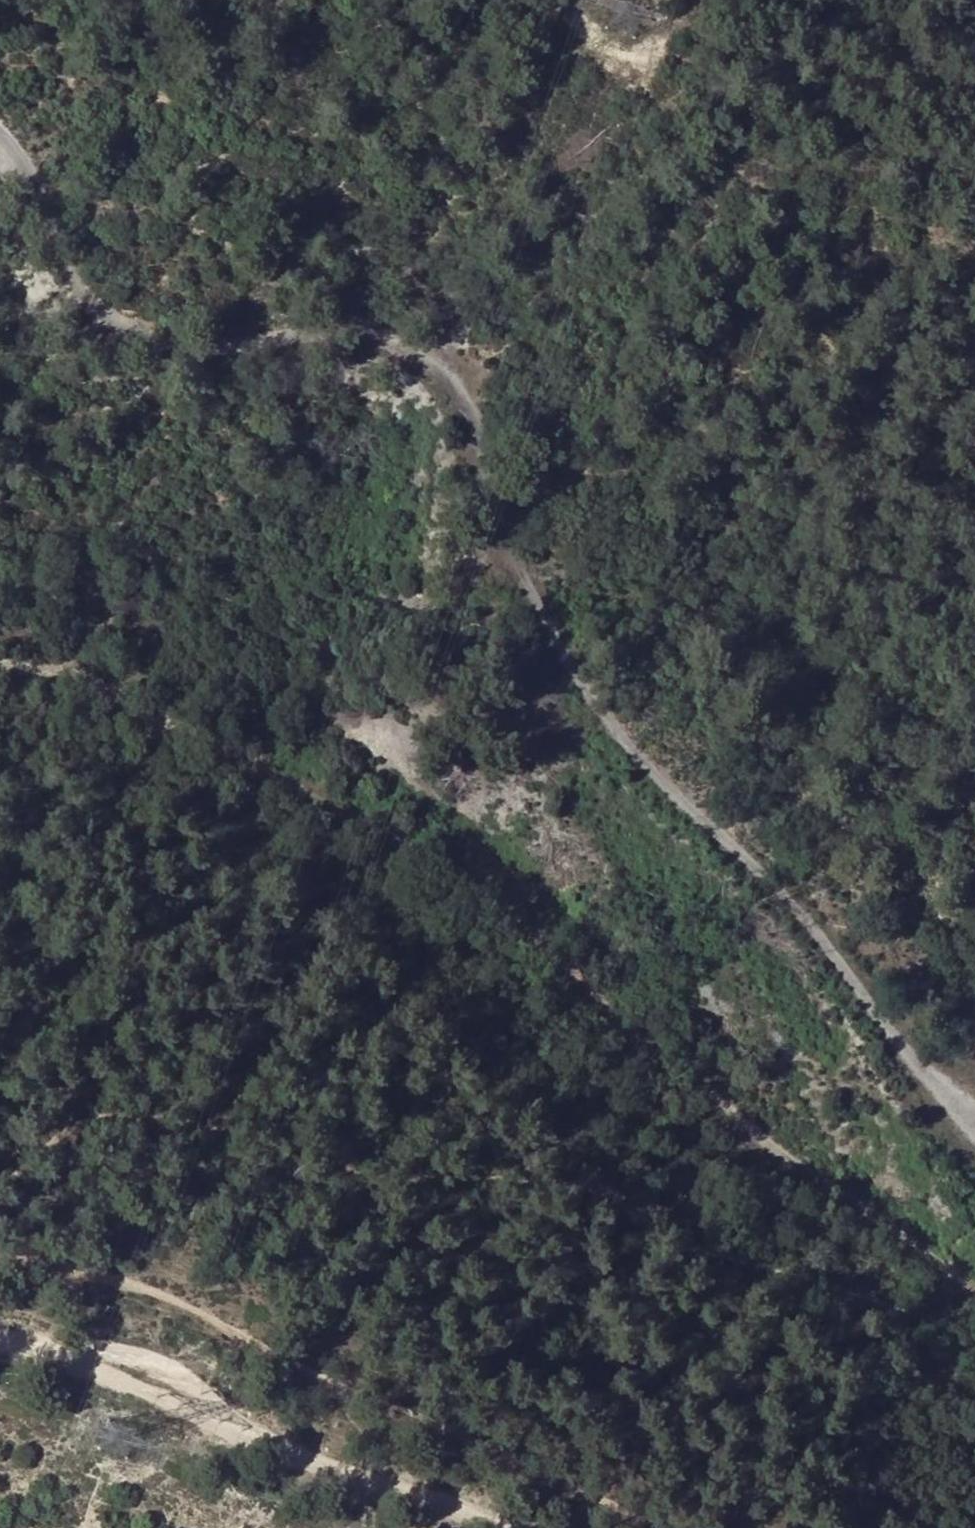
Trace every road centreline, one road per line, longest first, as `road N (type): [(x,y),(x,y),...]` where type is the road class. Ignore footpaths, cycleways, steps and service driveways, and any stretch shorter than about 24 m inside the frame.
road 1 (track): [(974,1118),(778,876),(599,704),(499,510),(442,369),(350,328),(165,343),(95,304),(13,144),(0,135)]
road 2 (track): [(476,1527),(368,1488),(216,1414),(158,1369),(0,1344)]

